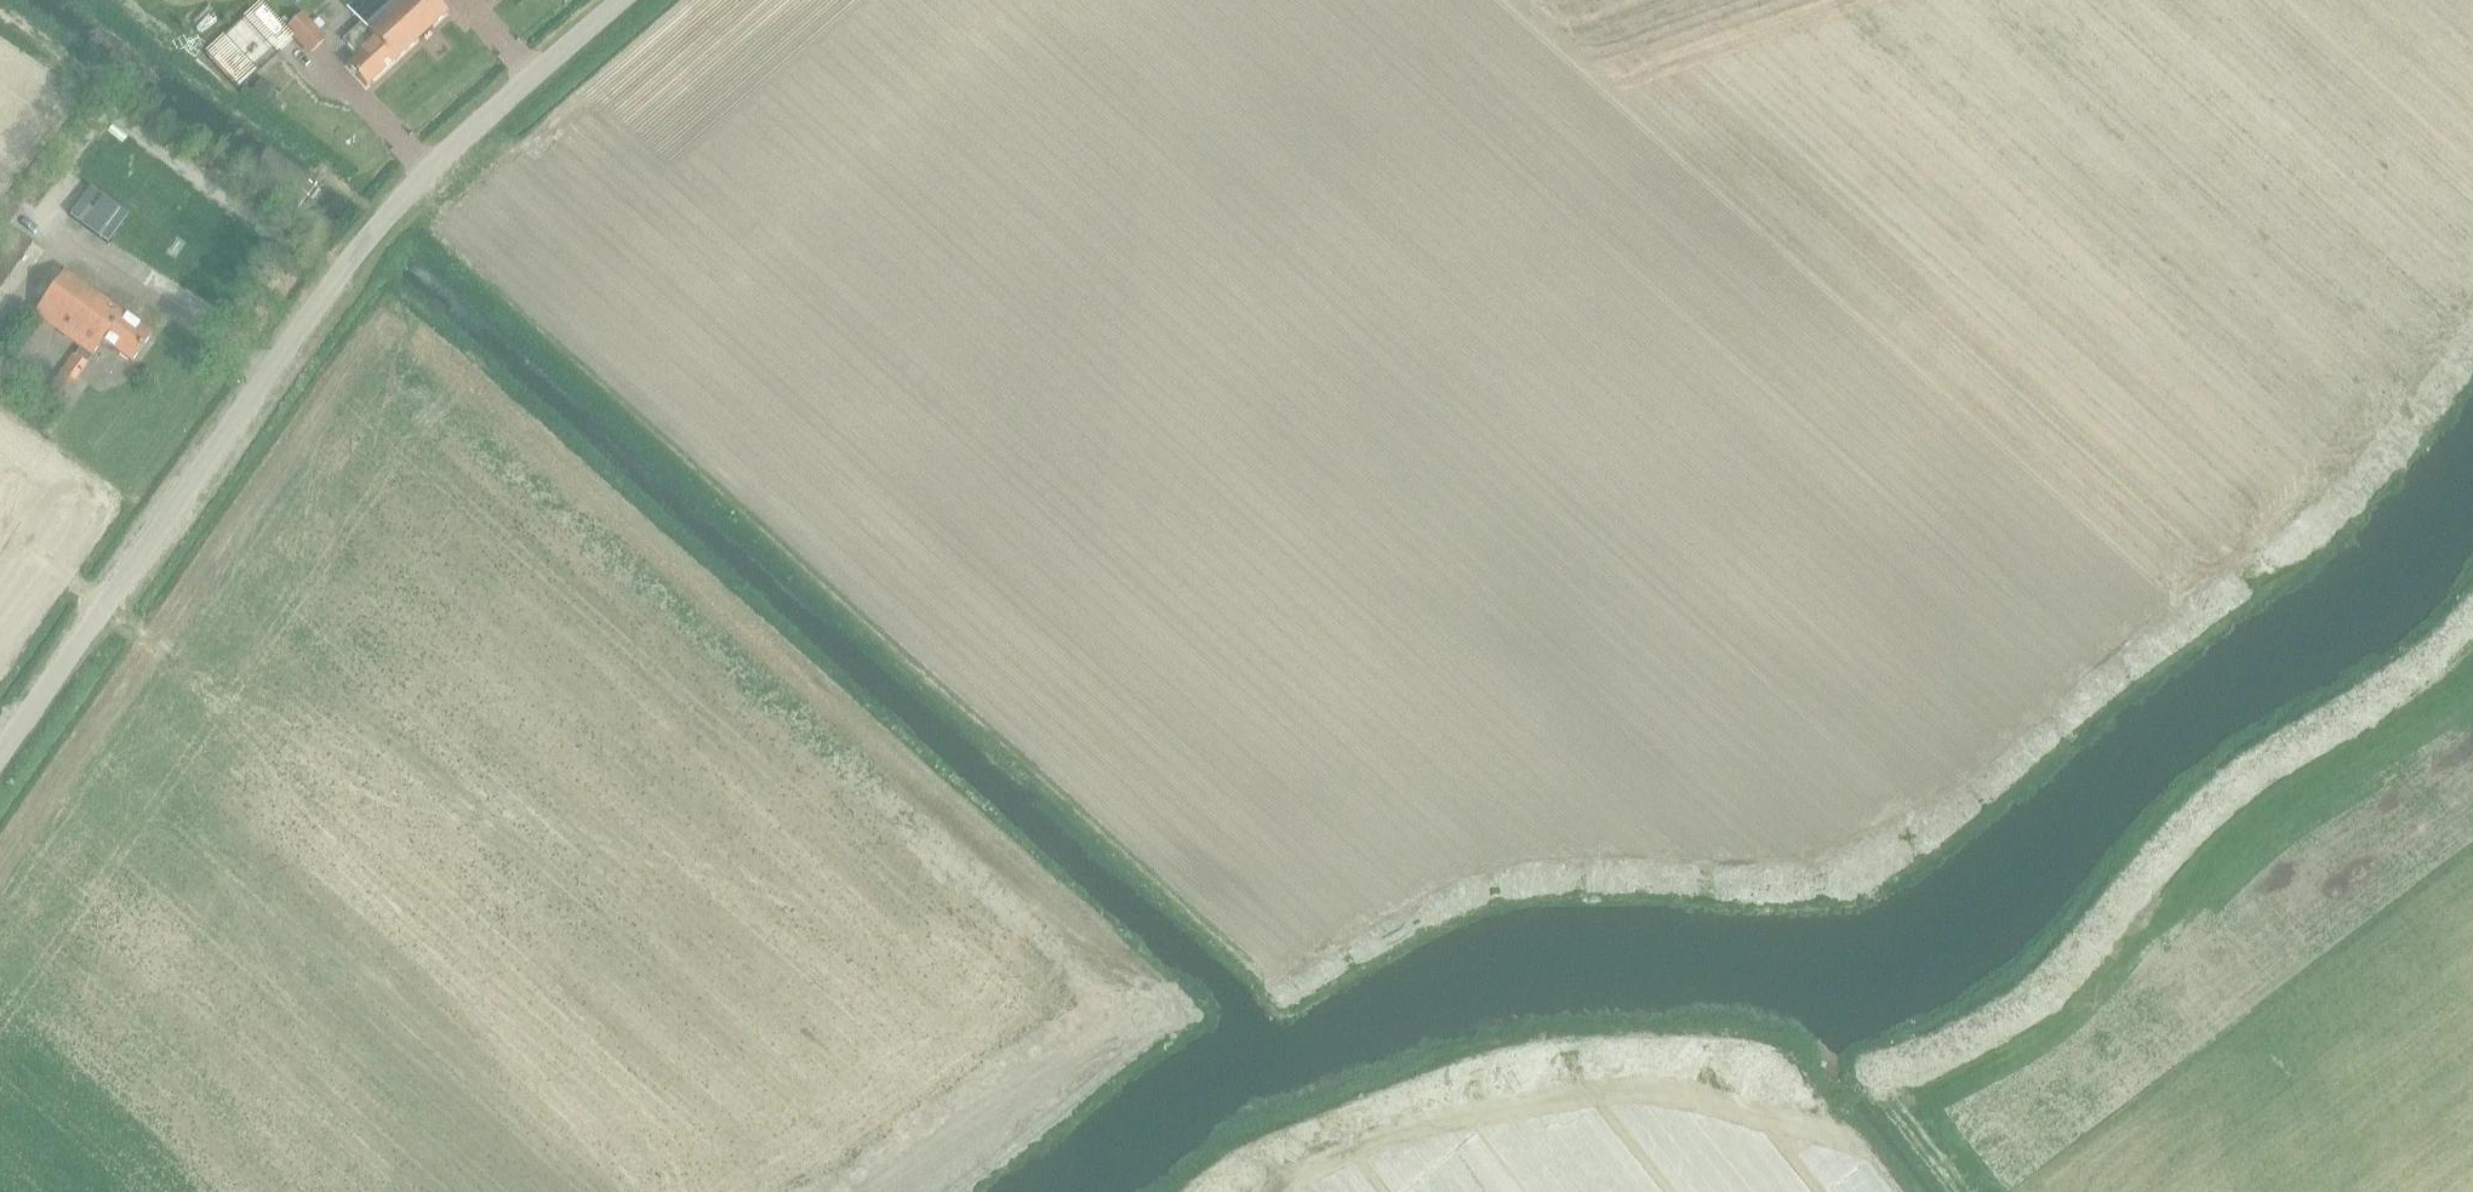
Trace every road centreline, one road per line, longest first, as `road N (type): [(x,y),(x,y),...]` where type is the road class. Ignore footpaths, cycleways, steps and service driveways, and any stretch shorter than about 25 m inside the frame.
road 1 (unclassified): [(0,754),(323,294),(431,167),(623,0)]

